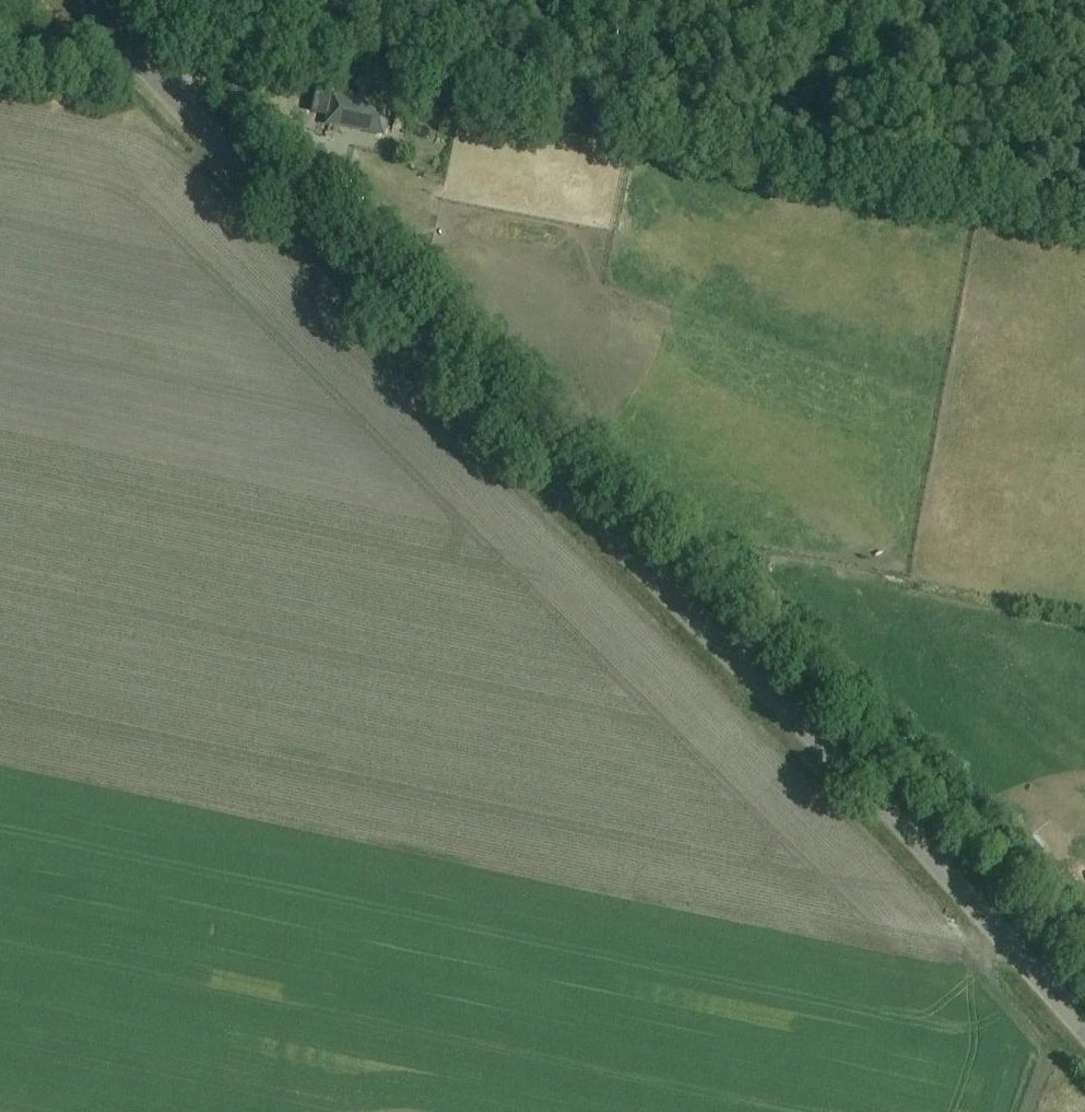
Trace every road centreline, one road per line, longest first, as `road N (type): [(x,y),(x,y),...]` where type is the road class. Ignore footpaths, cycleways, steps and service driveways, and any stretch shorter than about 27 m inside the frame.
road 1 (unclassified): [(1084,1031),(933,859),(88,0)]

